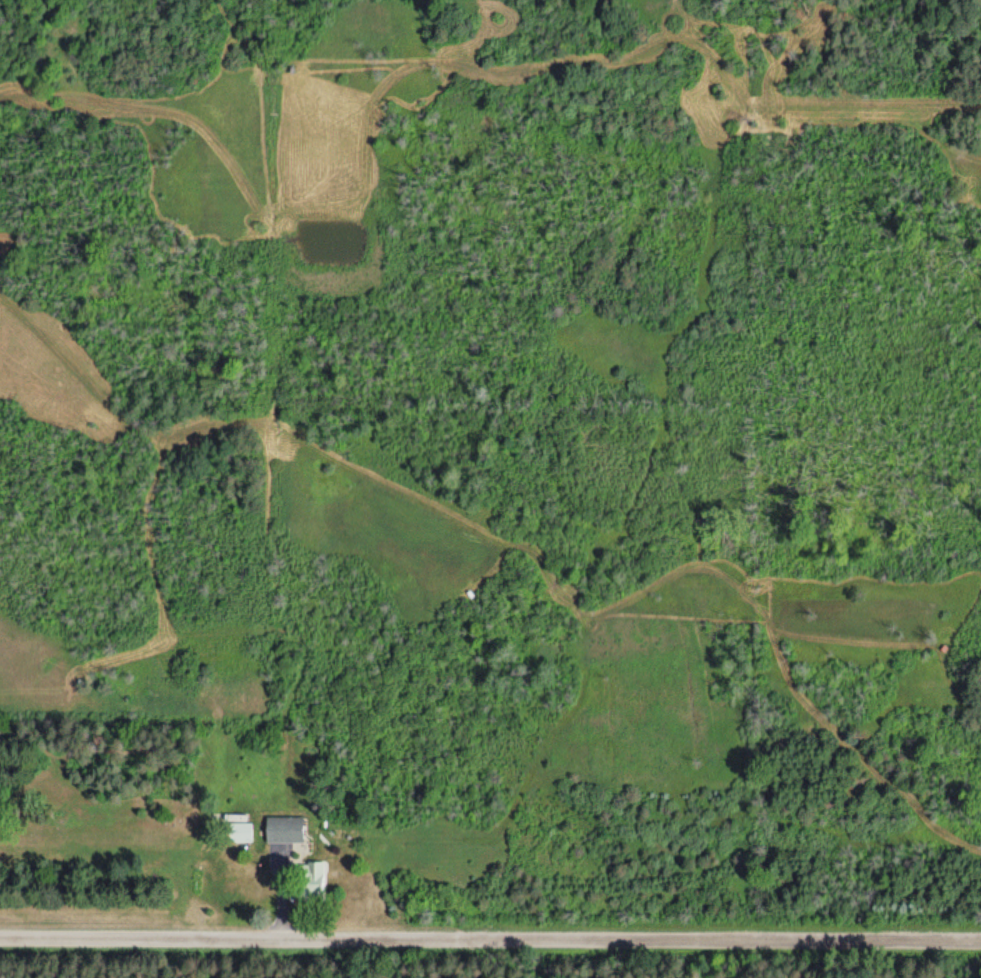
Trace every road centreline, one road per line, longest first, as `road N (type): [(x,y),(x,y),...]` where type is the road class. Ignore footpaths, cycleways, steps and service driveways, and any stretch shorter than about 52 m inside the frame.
road 1 (residential): [(0,938),(980,937)]

